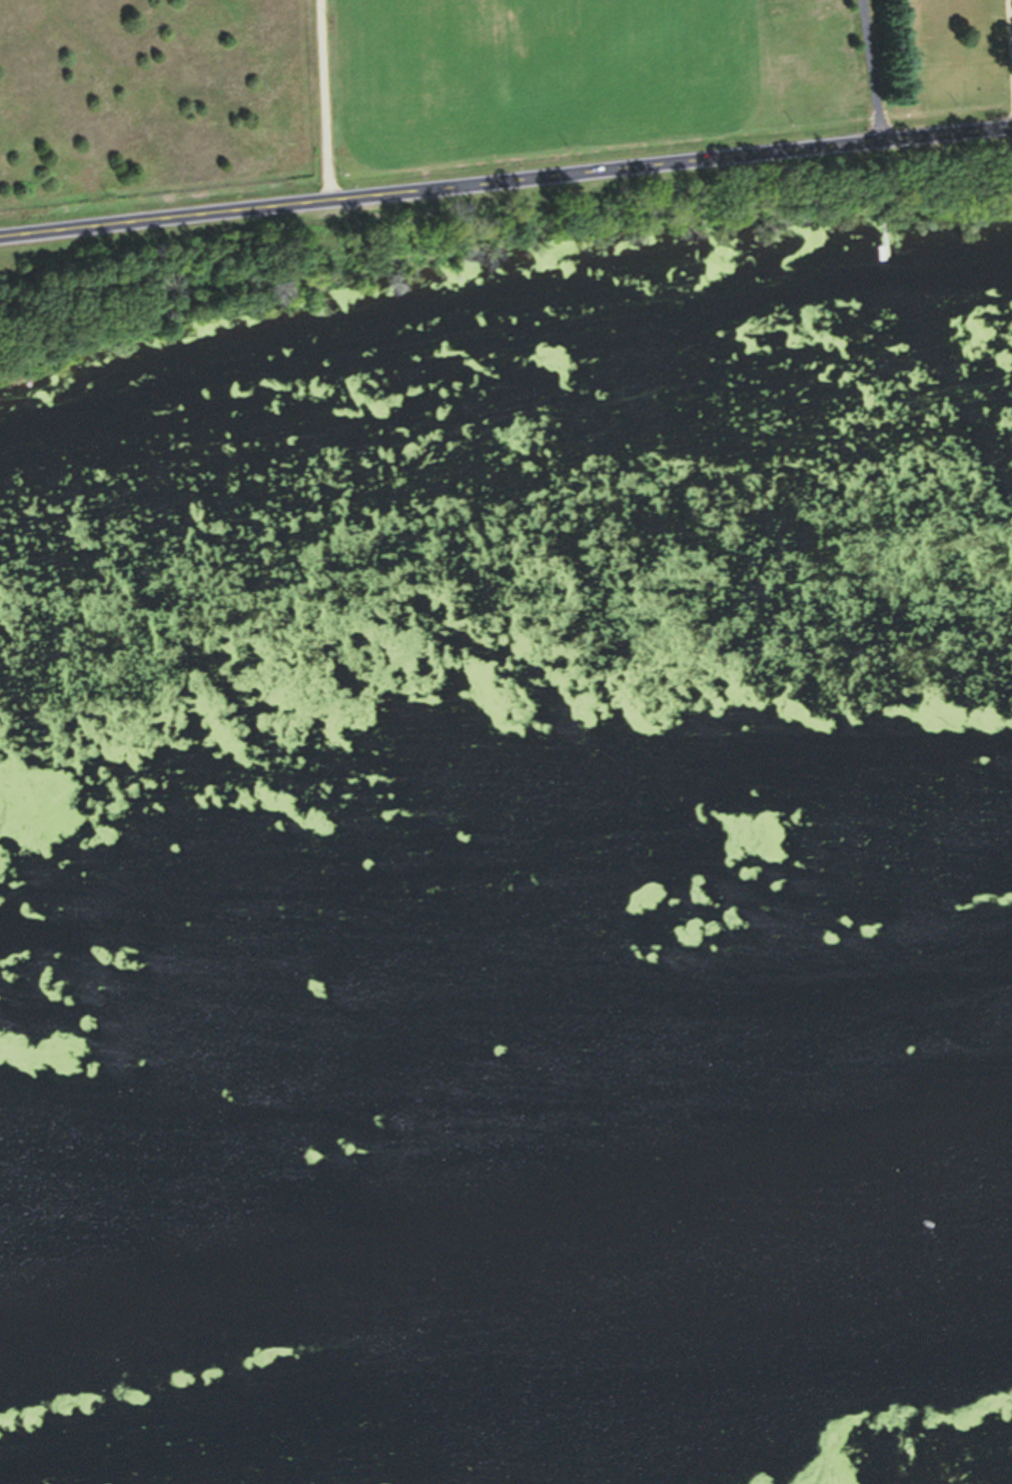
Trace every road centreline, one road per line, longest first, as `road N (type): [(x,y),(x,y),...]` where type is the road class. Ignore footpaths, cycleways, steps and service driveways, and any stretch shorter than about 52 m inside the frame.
road 1 (secondary): [(0,240),(328,213),(724,161),(1011,144)]
road 2 (residential): [(328,213),(323,0)]

